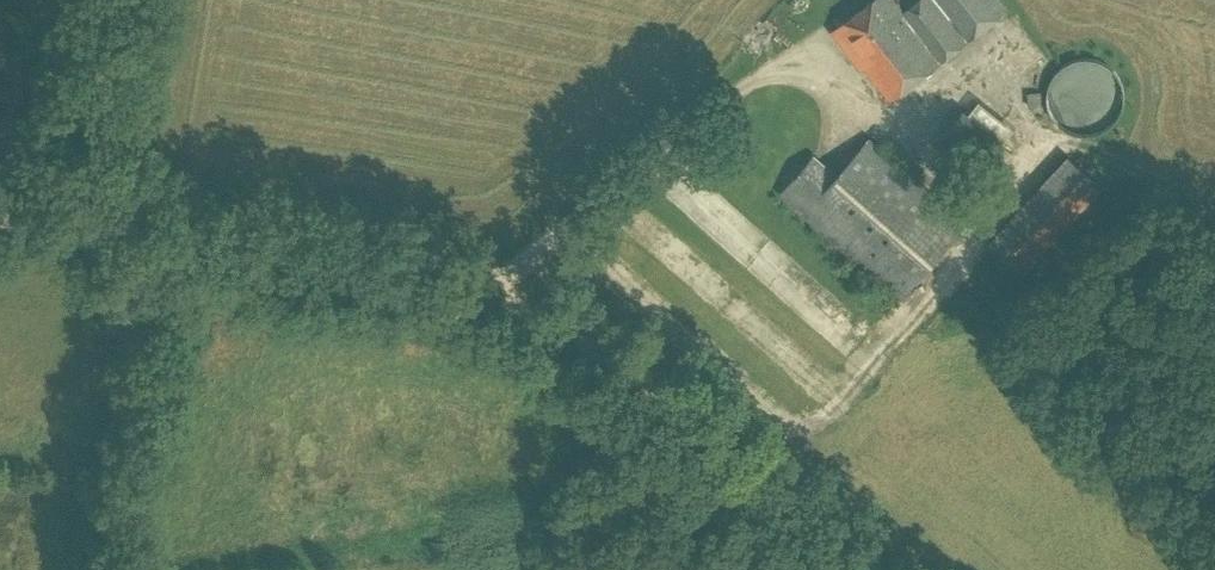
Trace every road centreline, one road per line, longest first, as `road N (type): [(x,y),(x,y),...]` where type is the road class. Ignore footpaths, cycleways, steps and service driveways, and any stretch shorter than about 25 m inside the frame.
road 1 (track): [(107,226),(477,293),(547,323),(613,363),(842,569)]
road 2 (unclassified): [(99,569),(134,294),(129,263),(83,166),(102,0)]
road 3 (track): [(477,293),(748,83),(779,73),(846,88)]

